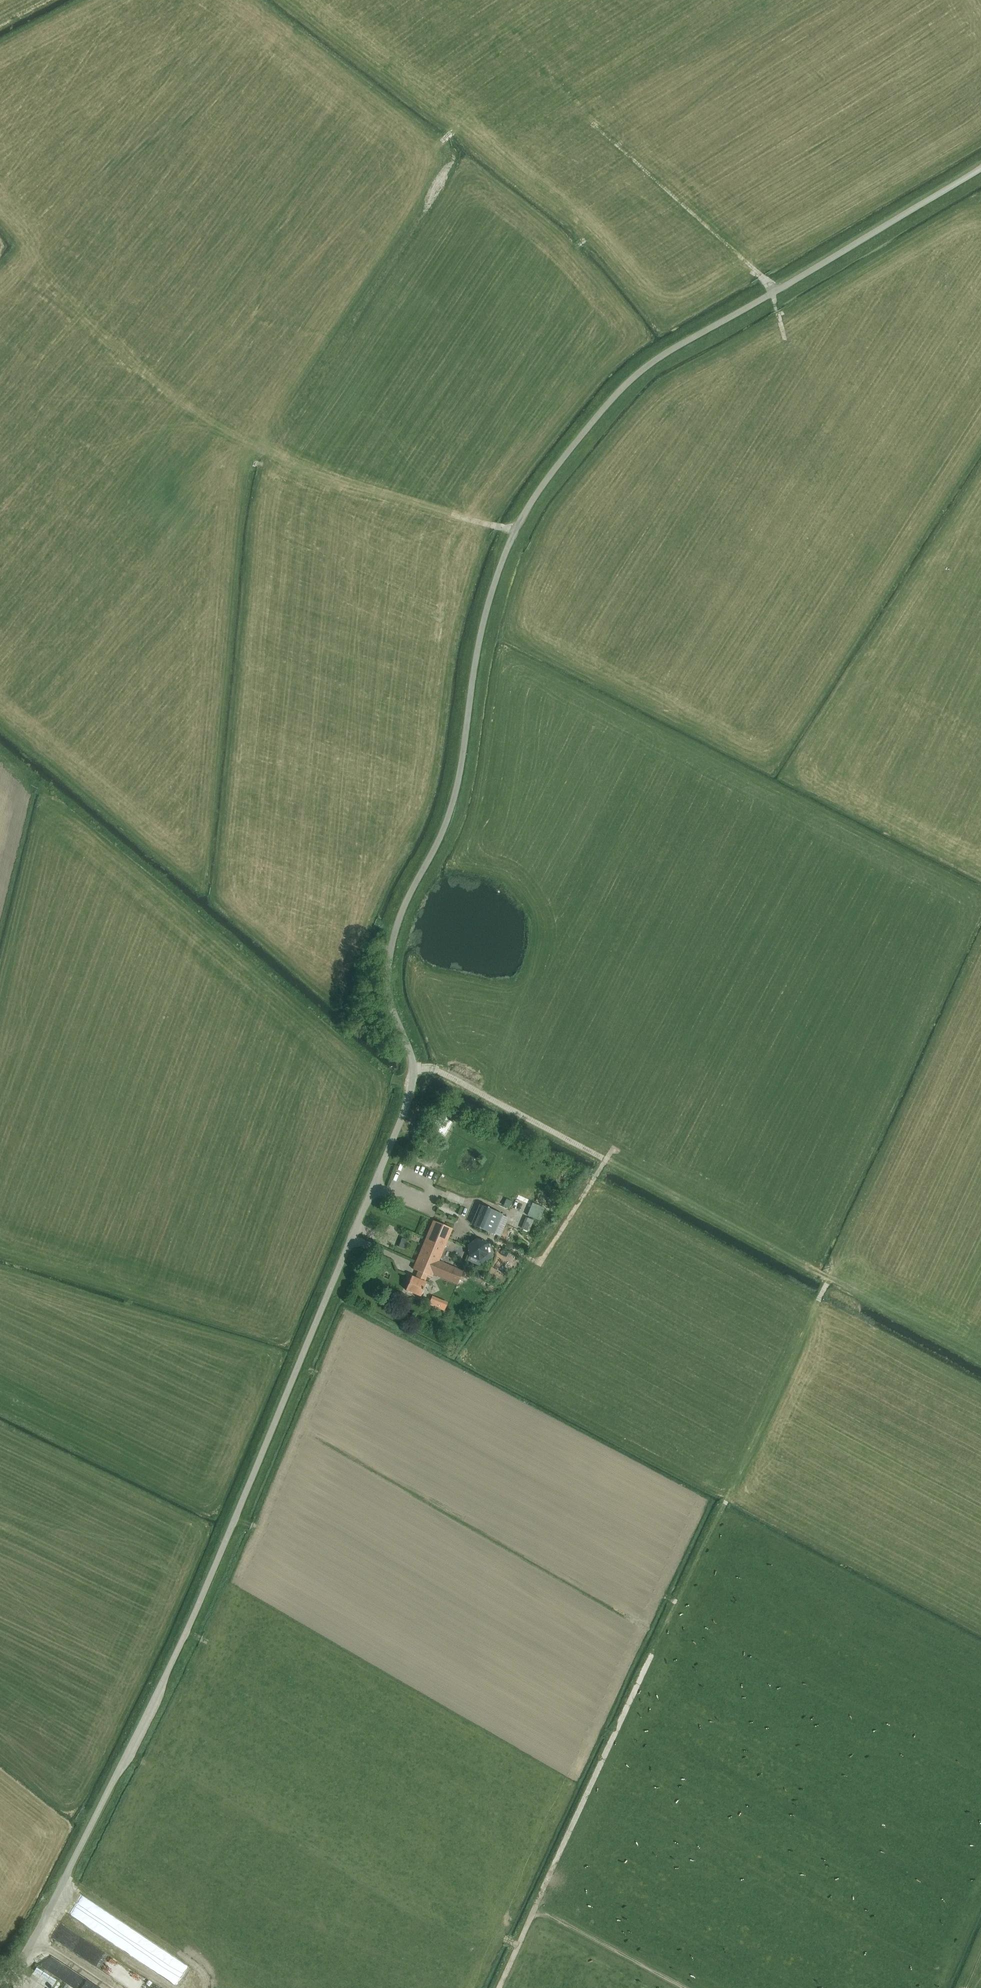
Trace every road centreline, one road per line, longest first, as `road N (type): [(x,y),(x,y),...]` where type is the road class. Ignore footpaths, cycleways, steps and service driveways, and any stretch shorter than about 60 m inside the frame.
road 1 (unclassified): [(0,1979),(31,1944),(163,1678),(403,1116),(414,1066),(391,1003),(391,946),(448,817),(487,601),(509,545),(538,494),(626,386),(687,342),(980,174)]

